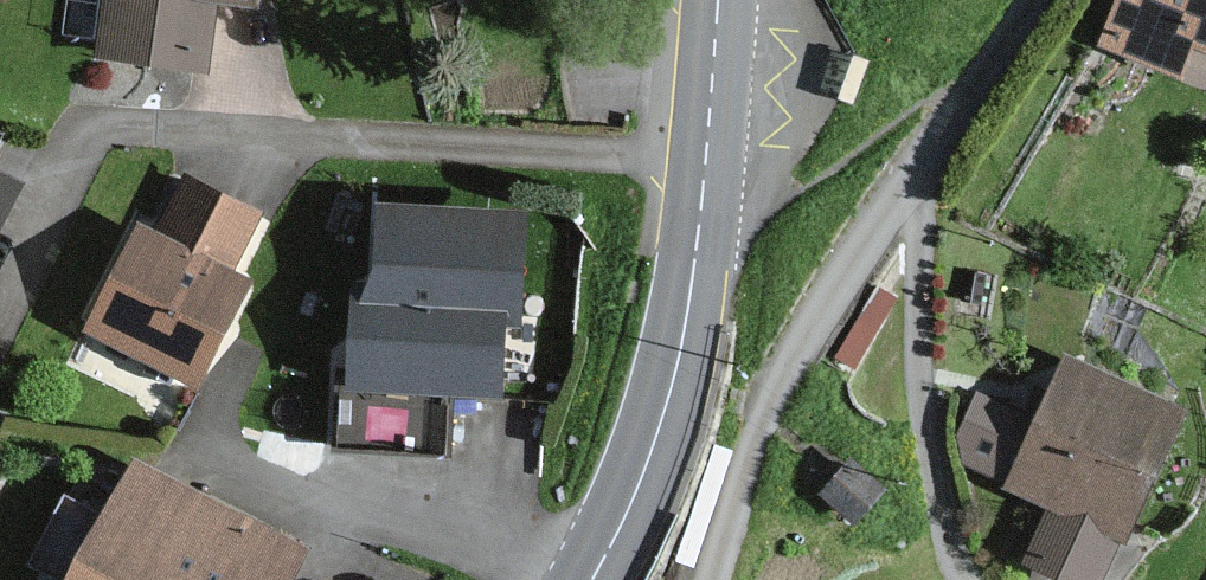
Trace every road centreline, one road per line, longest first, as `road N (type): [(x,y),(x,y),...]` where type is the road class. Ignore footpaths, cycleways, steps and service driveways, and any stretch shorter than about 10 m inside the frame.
road 1 (secondary): [(592,579),(643,476),(682,341),(718,0)]
road 2 (residential): [(713,579),(762,439),(833,288),(903,200)]
road 3 (residential): [(969,579),(928,448),(919,230),(903,200)]
road 4 (residential): [(903,200),(944,120),(1028,0)]

